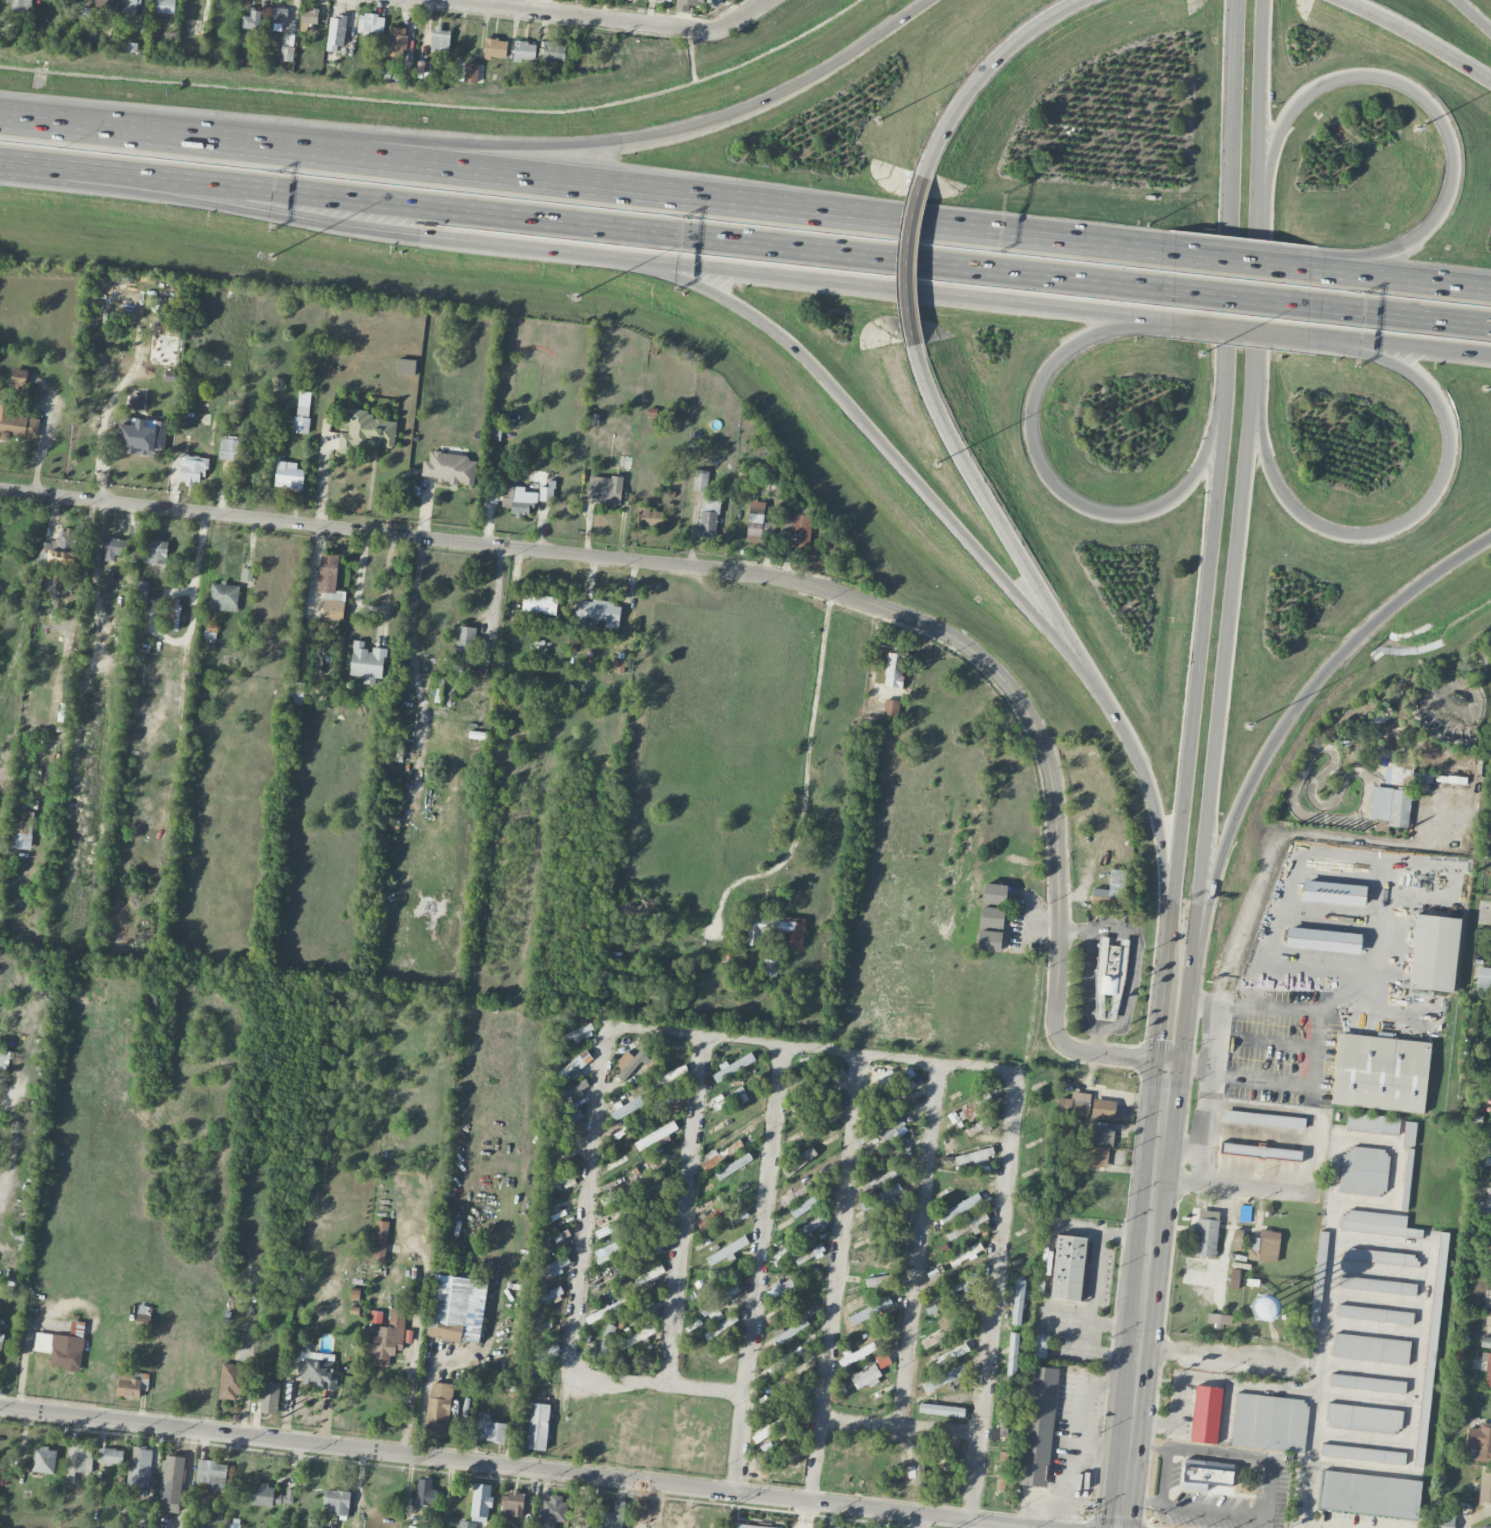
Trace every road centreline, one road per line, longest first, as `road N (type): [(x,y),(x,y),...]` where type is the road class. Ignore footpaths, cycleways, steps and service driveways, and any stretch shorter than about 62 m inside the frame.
road 1 (residential): [(1166,1061),(1063,1043),(1057,802),(1047,747),(1005,678),(944,629),(775,577),(0,490)]
road 2 (motorway): [(0,161),(1175,289)]
road 3 (residential): [(1035,1527),(0,1406)]
road 4 (motorway): [(930,0),(806,80),(674,132),(477,145),(75,129)]
road 5 (motorway): [(887,221),(75,129)]
road 6 (secondary): [(1184,1013),(1256,355)]
road 7 (motorway): [(0,164),(434,241),(648,261)]
road 8 (motorway): [(648,261),(759,314),(1100,684)]
road 9 (motorway): [(1184,1013),(1229,835),(1299,707),(1395,606),(1490,539)]
road 10 (secondary): [(1225,398),(1164,935)]
road 11 (motorway): [(648,261),(1172,322)]
road 12 (motorway): [(1260,250),(1274,143),(1285,121),(1330,82),(1384,77),(1411,88),(1447,120),(1456,186),(1438,222),(1361,275)]
road 13 (motorway): [(1387,345),(1440,395),(1455,447),(1448,484),(1432,509),(1394,536),(1365,540),(1310,523),(1272,471),(1256,355)]
road 14 (motorway): [(1225,398),(1197,476),(1169,504),(1117,518),(1074,505),(1043,472),(1034,402),(1063,352),(1128,316)]
road 15 (secondary): [(1166,1061),(1116,1527)]
road 16 (primary): [(1233,0),(1225,398)]
road 17 (motorway): [(917,351),(937,414),(1100,684)]
road 18 (residential): [(721,30),(439,0)]
road 19 (motorway): [(1100,684),(1145,766),(1158,815),(1164,935)]
road 20 (primary): [(1260,250),(1262,0)]
road 21 (motorway): [(1175,254),(937,227)]
road 22 (motorway): [(1081,0),(998,54),(964,97),(925,173)]
road 23 (motorway): [(1309,304),(1490,324)]
road 24 (motorway): [(925,173),(910,245),(917,351)]
road 25 (residential): [(1153,1179),(1315,1197)]
road 26 (motorway): [(1490,77),(1350,0)]
road 27 (motorway): [(1172,322),(1308,338)]
road 28 (residential): [(1269,1364),(1135,1347)]
road 29 (motorway): [(1175,289),(1309,304)]
road 30 (motorway): [(1309,269),(1175,254)]
road 31 (motorway): [(1490,290),(1361,275)]

